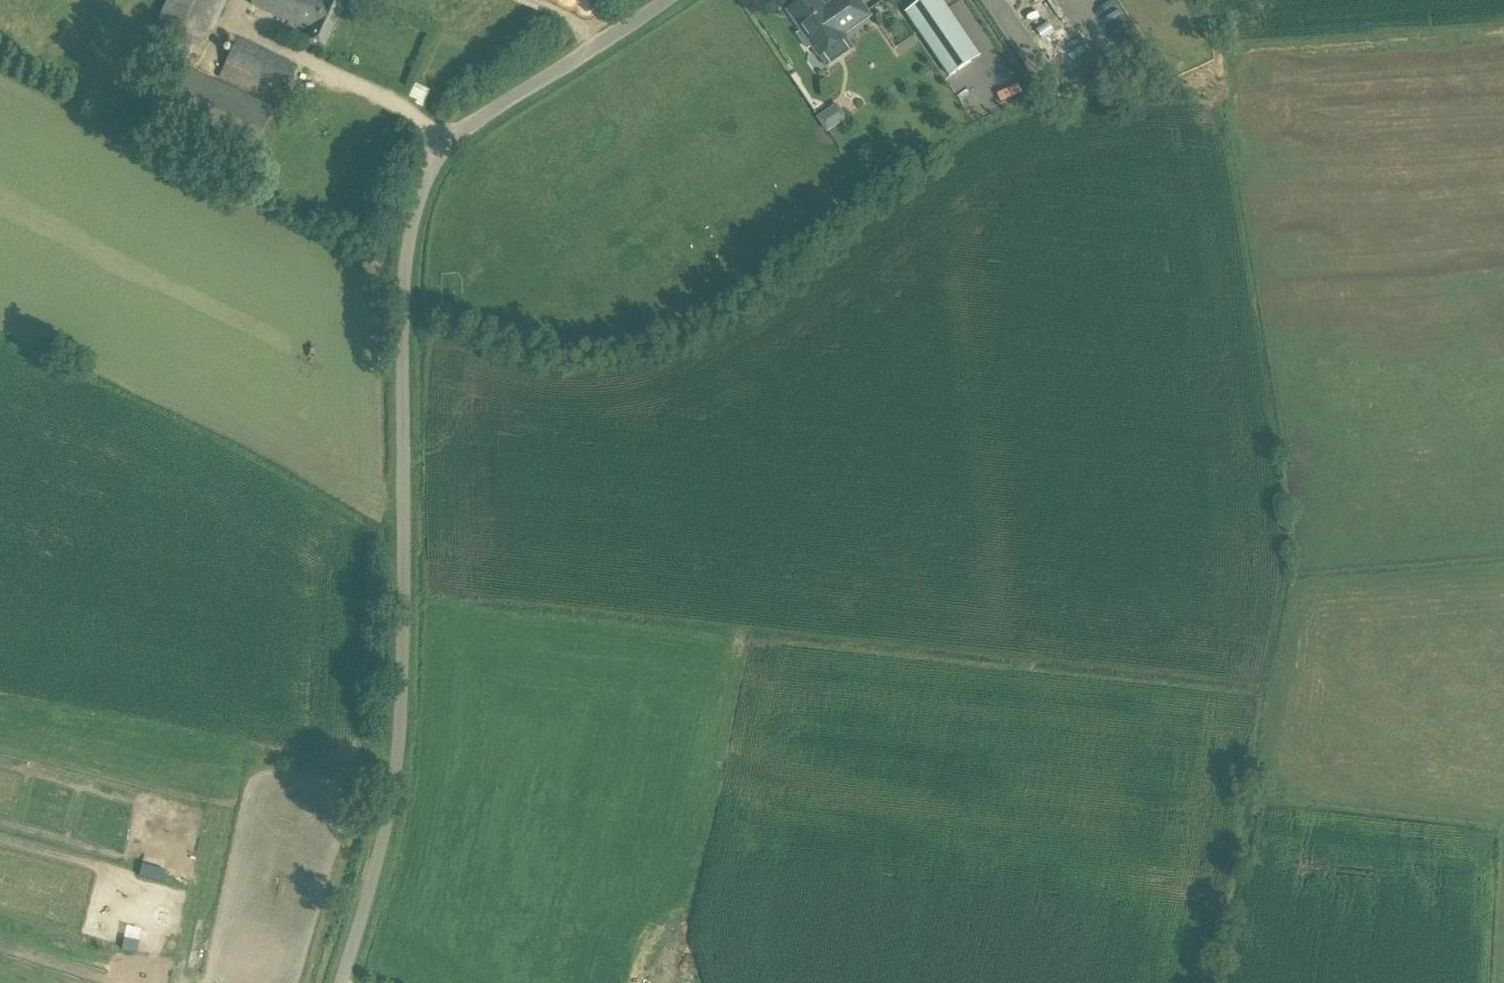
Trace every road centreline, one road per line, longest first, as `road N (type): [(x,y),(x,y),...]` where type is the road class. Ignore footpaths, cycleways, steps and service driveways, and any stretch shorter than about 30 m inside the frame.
road 1 (unclassified): [(344,982),(391,820),(403,706),(411,270),(428,176),(458,139),(669,0)]

